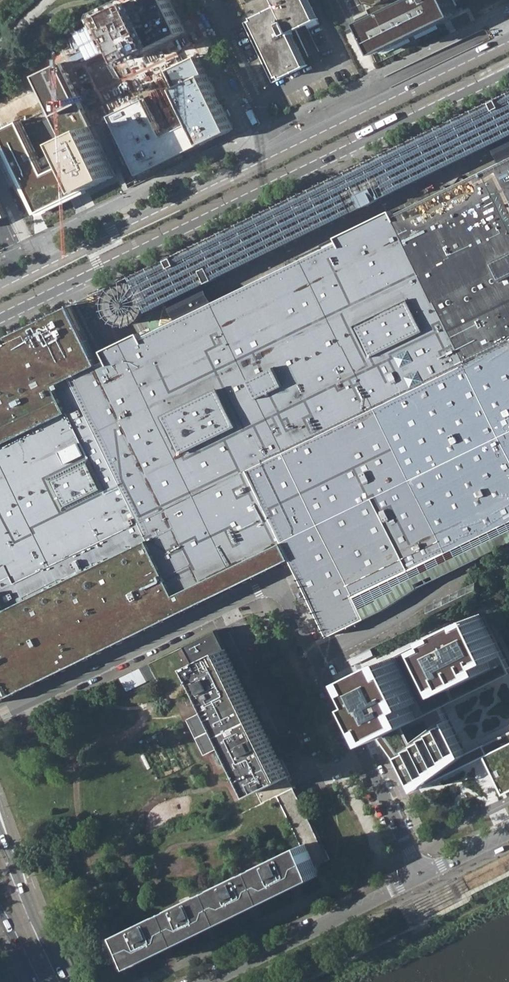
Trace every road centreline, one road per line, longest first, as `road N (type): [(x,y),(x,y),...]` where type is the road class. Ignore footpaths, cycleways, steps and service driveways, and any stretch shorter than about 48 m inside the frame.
road 1 (residential): [(0,715),(279,581),(422,876)]
road 2 (tertiary): [(0,313),(508,65)]
road 3 (tertiary): [(508,41),(0,287)]
road 4 (residential): [(212,981),(422,876)]
road 5 (primary): [(66,981),(0,835)]

